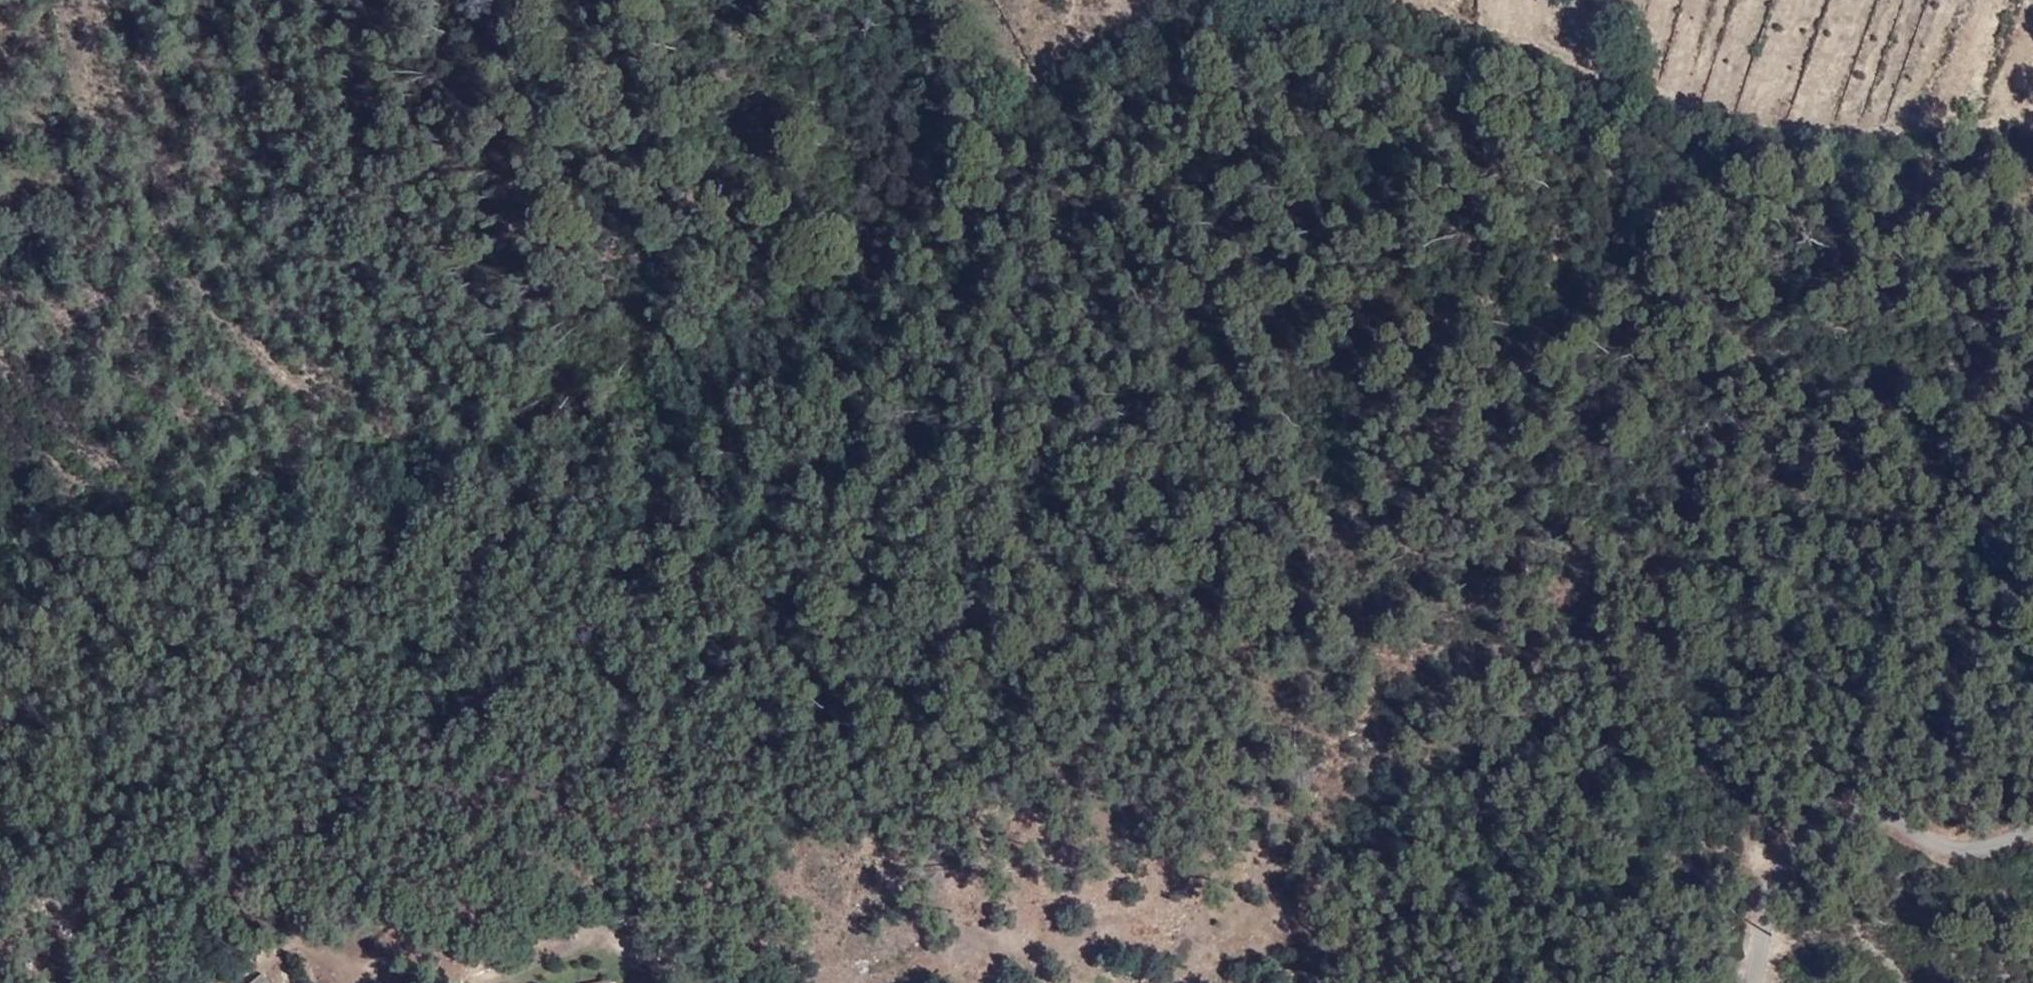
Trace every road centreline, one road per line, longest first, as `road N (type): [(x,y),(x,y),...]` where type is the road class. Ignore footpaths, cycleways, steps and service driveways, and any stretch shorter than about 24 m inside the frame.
road 1 (track): [(2032,815),(1957,860),(1777,899),(1746,982)]

